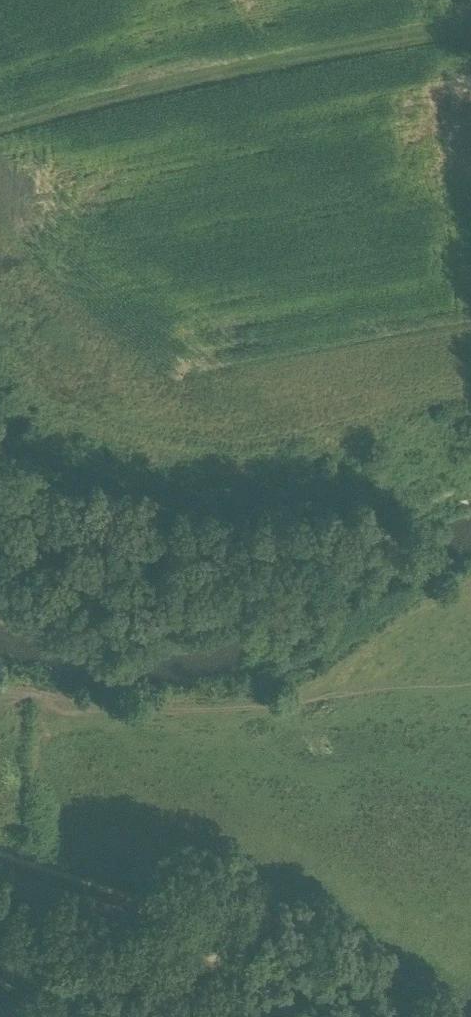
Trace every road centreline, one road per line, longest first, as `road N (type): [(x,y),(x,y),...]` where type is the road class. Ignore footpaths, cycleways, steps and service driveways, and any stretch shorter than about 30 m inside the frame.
road 1 (track): [(470,34),(348,47),(0,129)]
road 2 (track): [(293,1016),(167,936),(0,875)]

